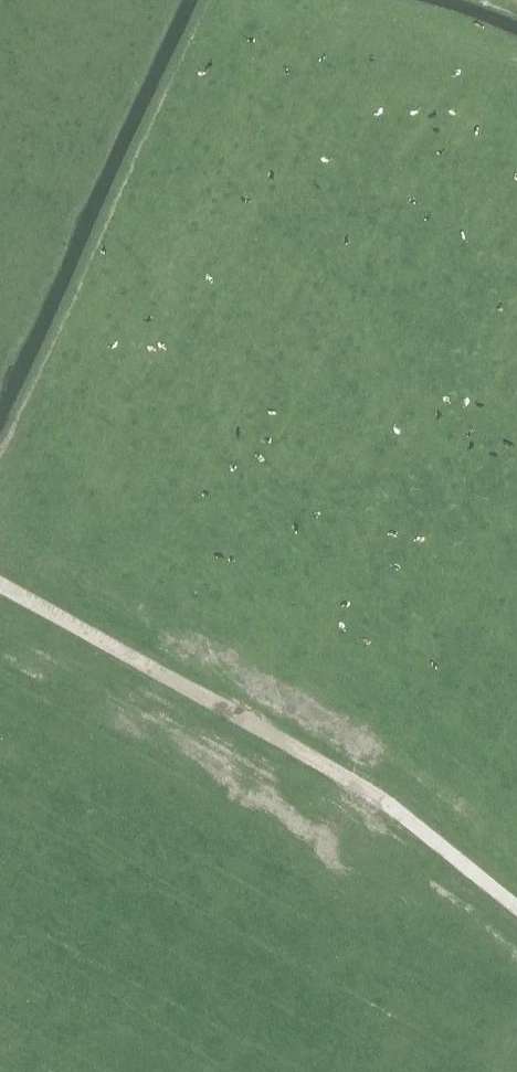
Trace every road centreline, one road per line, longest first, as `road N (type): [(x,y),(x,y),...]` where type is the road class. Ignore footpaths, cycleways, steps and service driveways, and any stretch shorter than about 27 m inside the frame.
road 1 (track): [(0,586),(384,799),(516,911)]

